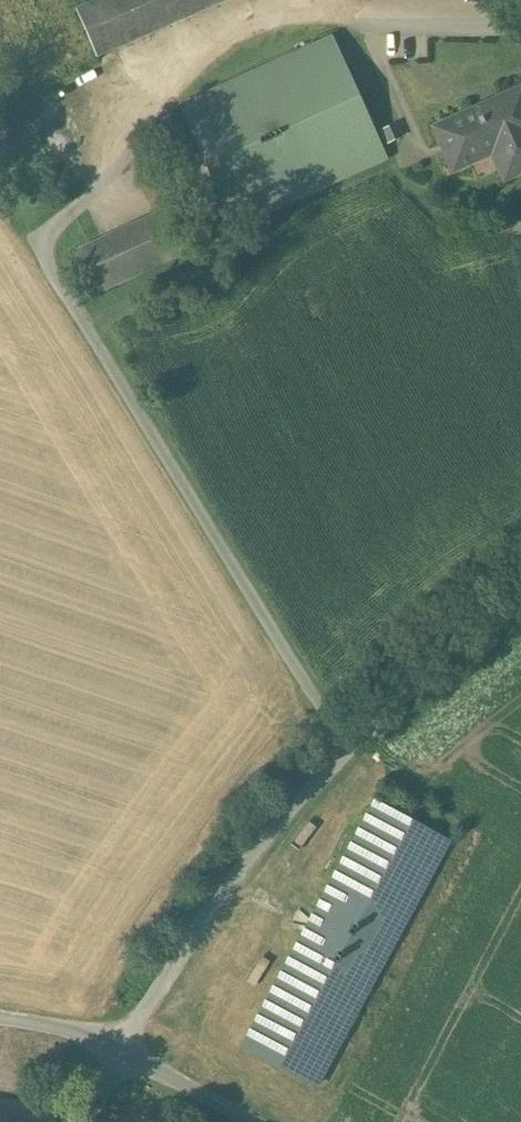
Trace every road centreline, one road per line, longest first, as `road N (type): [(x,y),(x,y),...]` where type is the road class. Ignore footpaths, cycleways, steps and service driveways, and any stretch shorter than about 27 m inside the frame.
road 1 (unclassified): [(121,1051),(262,842),(350,747),(520,611)]
road 2 (unclassified): [(250,1121),(121,1051)]
road 3 (unclassified): [(121,1051),(91,1034),(0,1019)]

